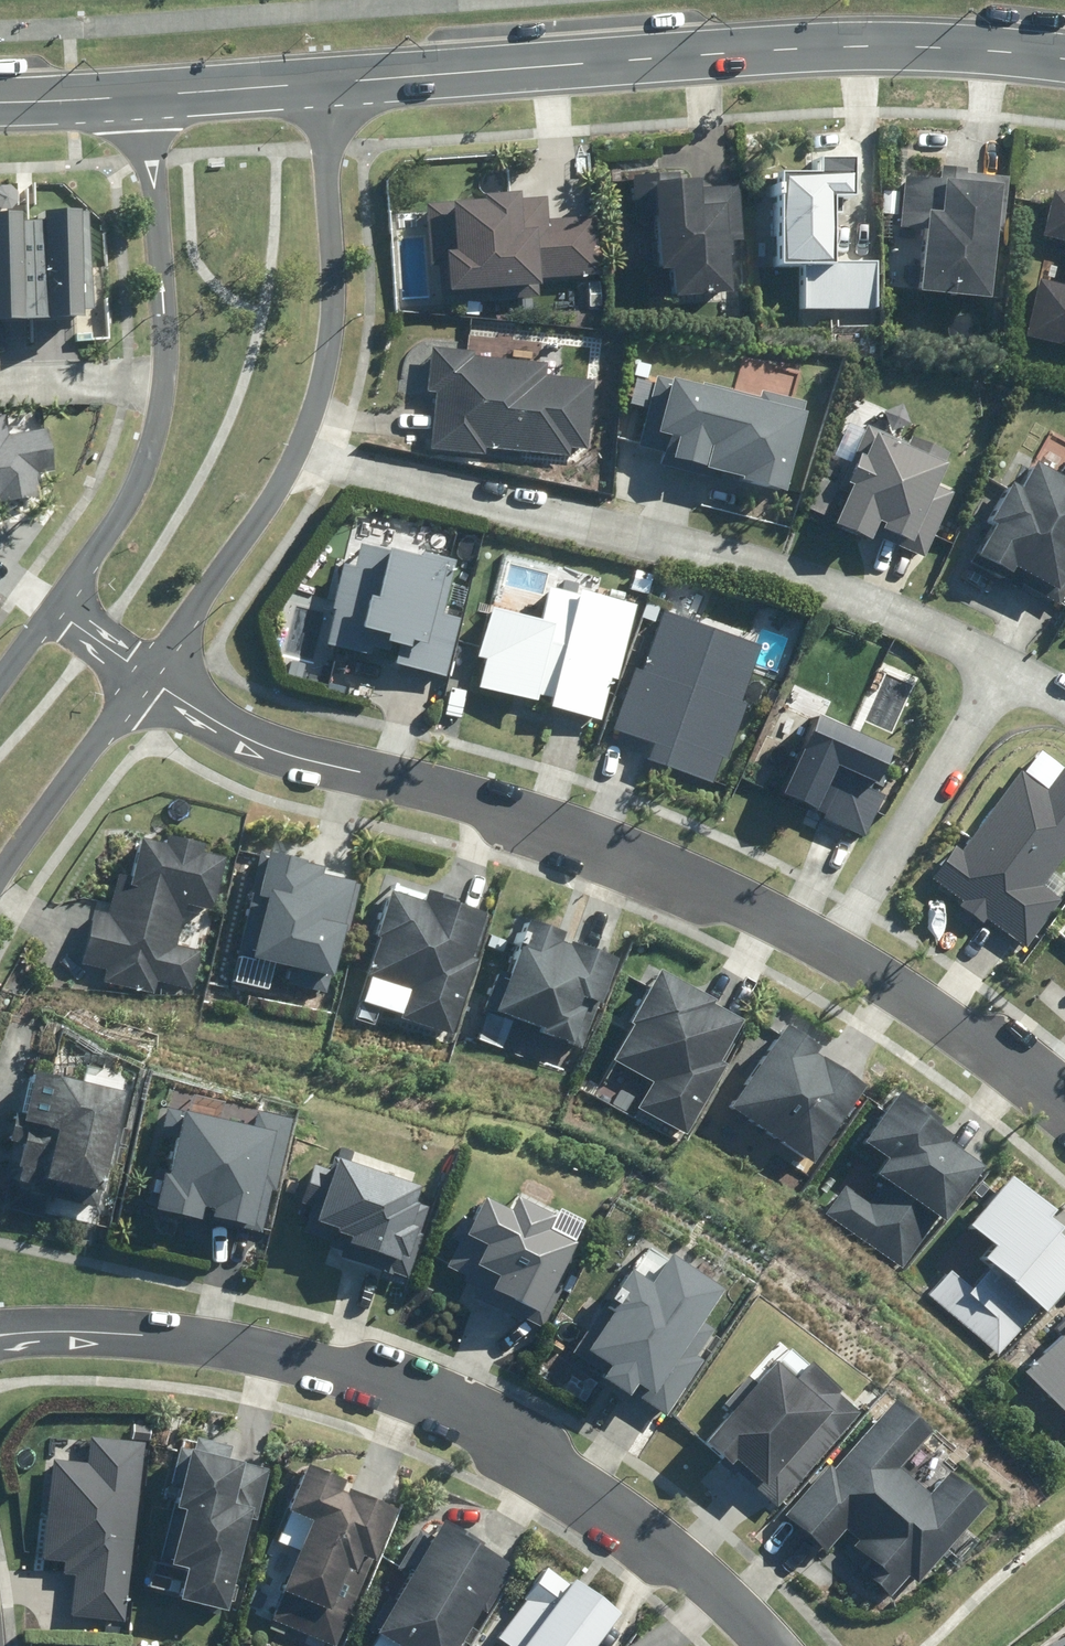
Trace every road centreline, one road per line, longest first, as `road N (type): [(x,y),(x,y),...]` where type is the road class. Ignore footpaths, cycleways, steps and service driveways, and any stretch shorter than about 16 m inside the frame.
road 1 (residential): [(0,1339),(144,1329),(296,1353),(441,1400),(576,1471),(718,1586),(770,1645)]
road 2 (secondary): [(1064,56),(820,47),(325,85)]
road 3 (residential): [(157,672),(241,729),(509,810),(742,897),(838,943)]
road 4 (residential): [(296,453),(705,549),(865,600),(1000,660)]
road 5 (residential): [(325,85),(335,274),(328,350),(296,453)]
road 6 (residential): [(1000,660),(838,943)]
road 7 (residential): [(165,379),(146,97)]
road 8 (residential): [(838,943),(975,1031),(1064,1104)]
road 9 (residential): [(296,453),(157,672)]
road 10 (residential): [(157,672),(0,876)]
road 11 (residential): [(59,606),(121,518),(165,379)]
road 12 (secondary): [(325,85),(146,97)]
road 13 (residential): [(0,379),(165,379)]
road 14 (secondary): [(146,97),(0,103)]

